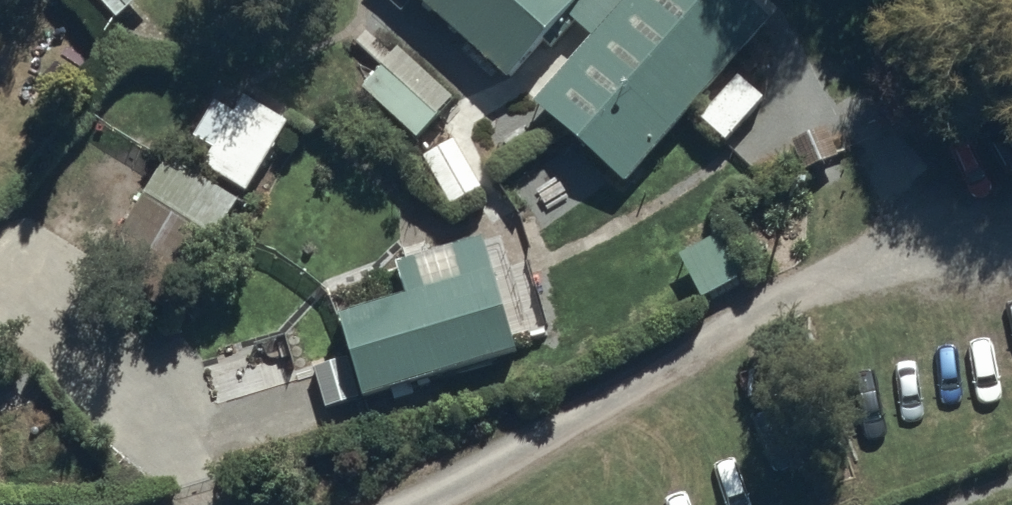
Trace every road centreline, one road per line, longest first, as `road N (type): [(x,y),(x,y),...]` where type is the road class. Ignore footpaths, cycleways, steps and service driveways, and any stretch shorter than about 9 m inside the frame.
road 1 (track): [(1011,240),(926,248),(835,273),(414,504)]

